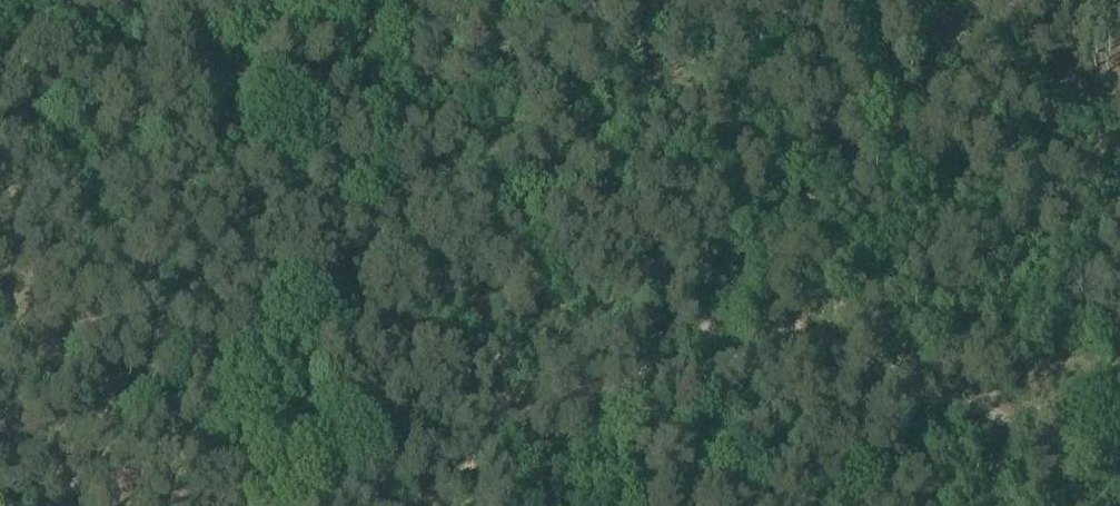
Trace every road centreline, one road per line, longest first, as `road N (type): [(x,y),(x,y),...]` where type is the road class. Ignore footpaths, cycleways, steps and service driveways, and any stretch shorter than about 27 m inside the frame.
road 1 (track): [(1119,457),(1072,454),(897,369),(769,356),(710,330),(550,452)]
road 2 (track): [(5,201),(55,122),(127,58),(370,58)]
road 3 (track): [(1119,171),(917,0)]
road 4 (track): [(0,407),(8,272),(0,145)]

